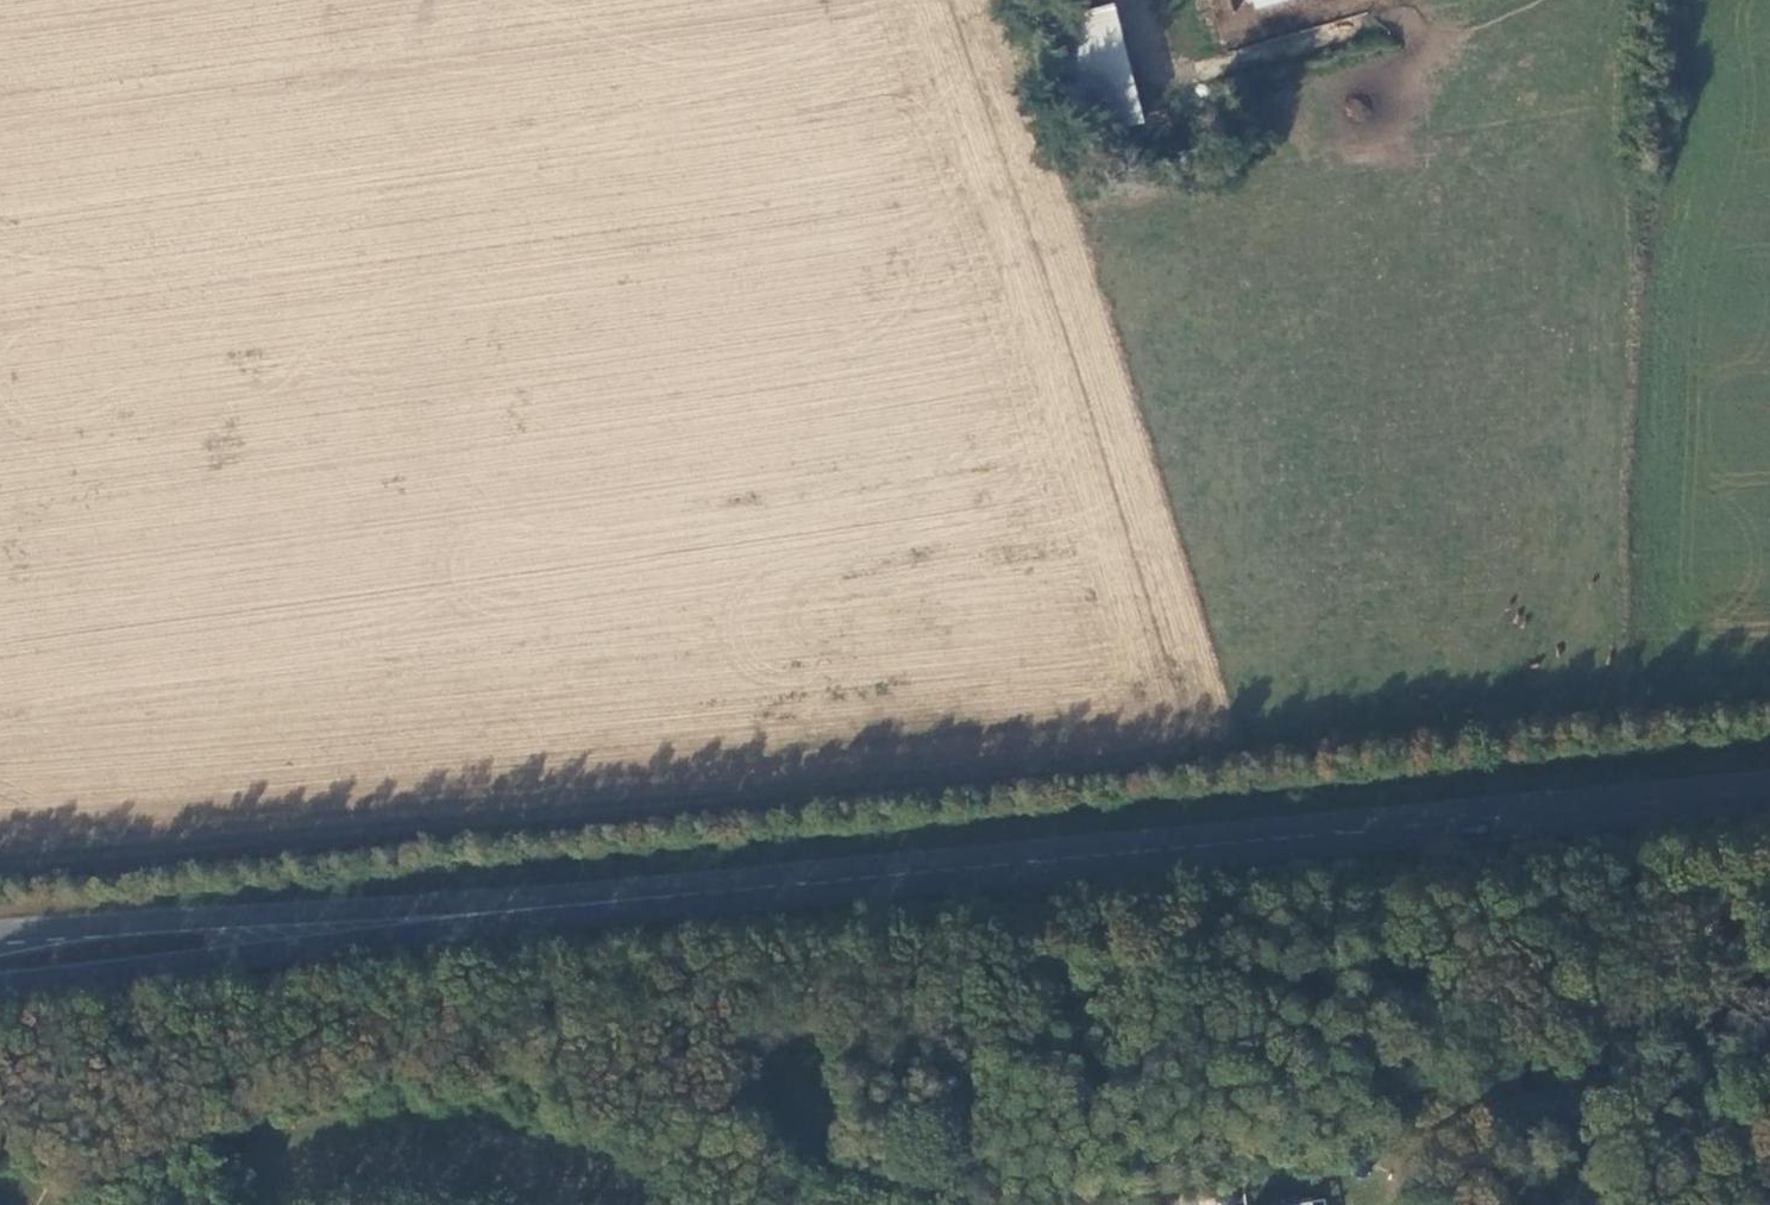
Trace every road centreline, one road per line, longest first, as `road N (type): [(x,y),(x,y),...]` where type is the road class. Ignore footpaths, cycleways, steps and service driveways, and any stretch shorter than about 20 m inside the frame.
road 1 (primary): [(1769,789),(0,951)]

